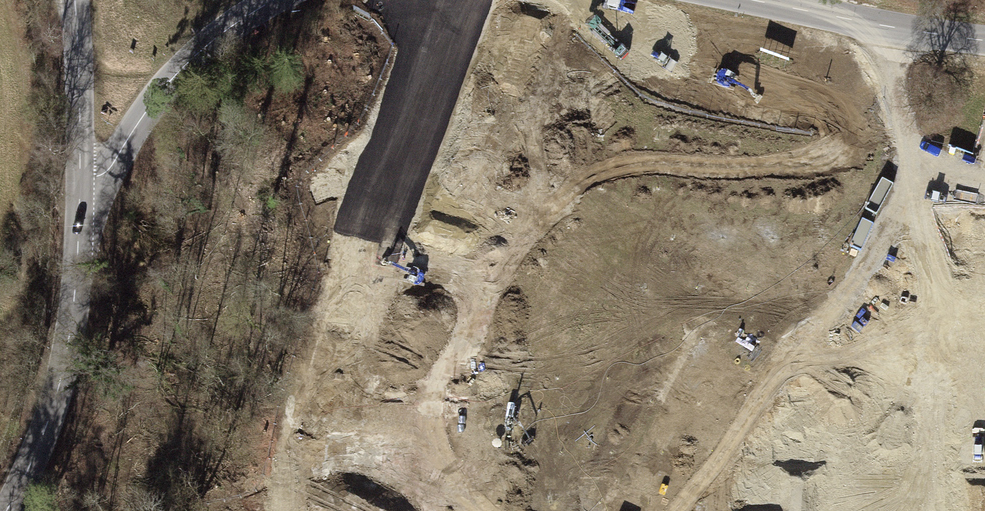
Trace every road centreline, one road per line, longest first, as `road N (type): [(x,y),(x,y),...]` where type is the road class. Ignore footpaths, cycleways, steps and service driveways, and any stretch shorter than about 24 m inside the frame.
road 1 (track): [(909,147),(835,296),(794,328),(746,328),(670,290),(540,206)]
road 2 (track): [(0,340),(16,309),(26,105),(5,0)]
road 3 (tertiary): [(7,510),(51,413),(74,312),(84,187)]
road 4 (tertiary): [(84,187),(160,89),(257,7),(277,0)]
road 5 (tertiary): [(737,0),(878,31),(984,40)]
road 6 (tertiary): [(84,187),(74,0)]

